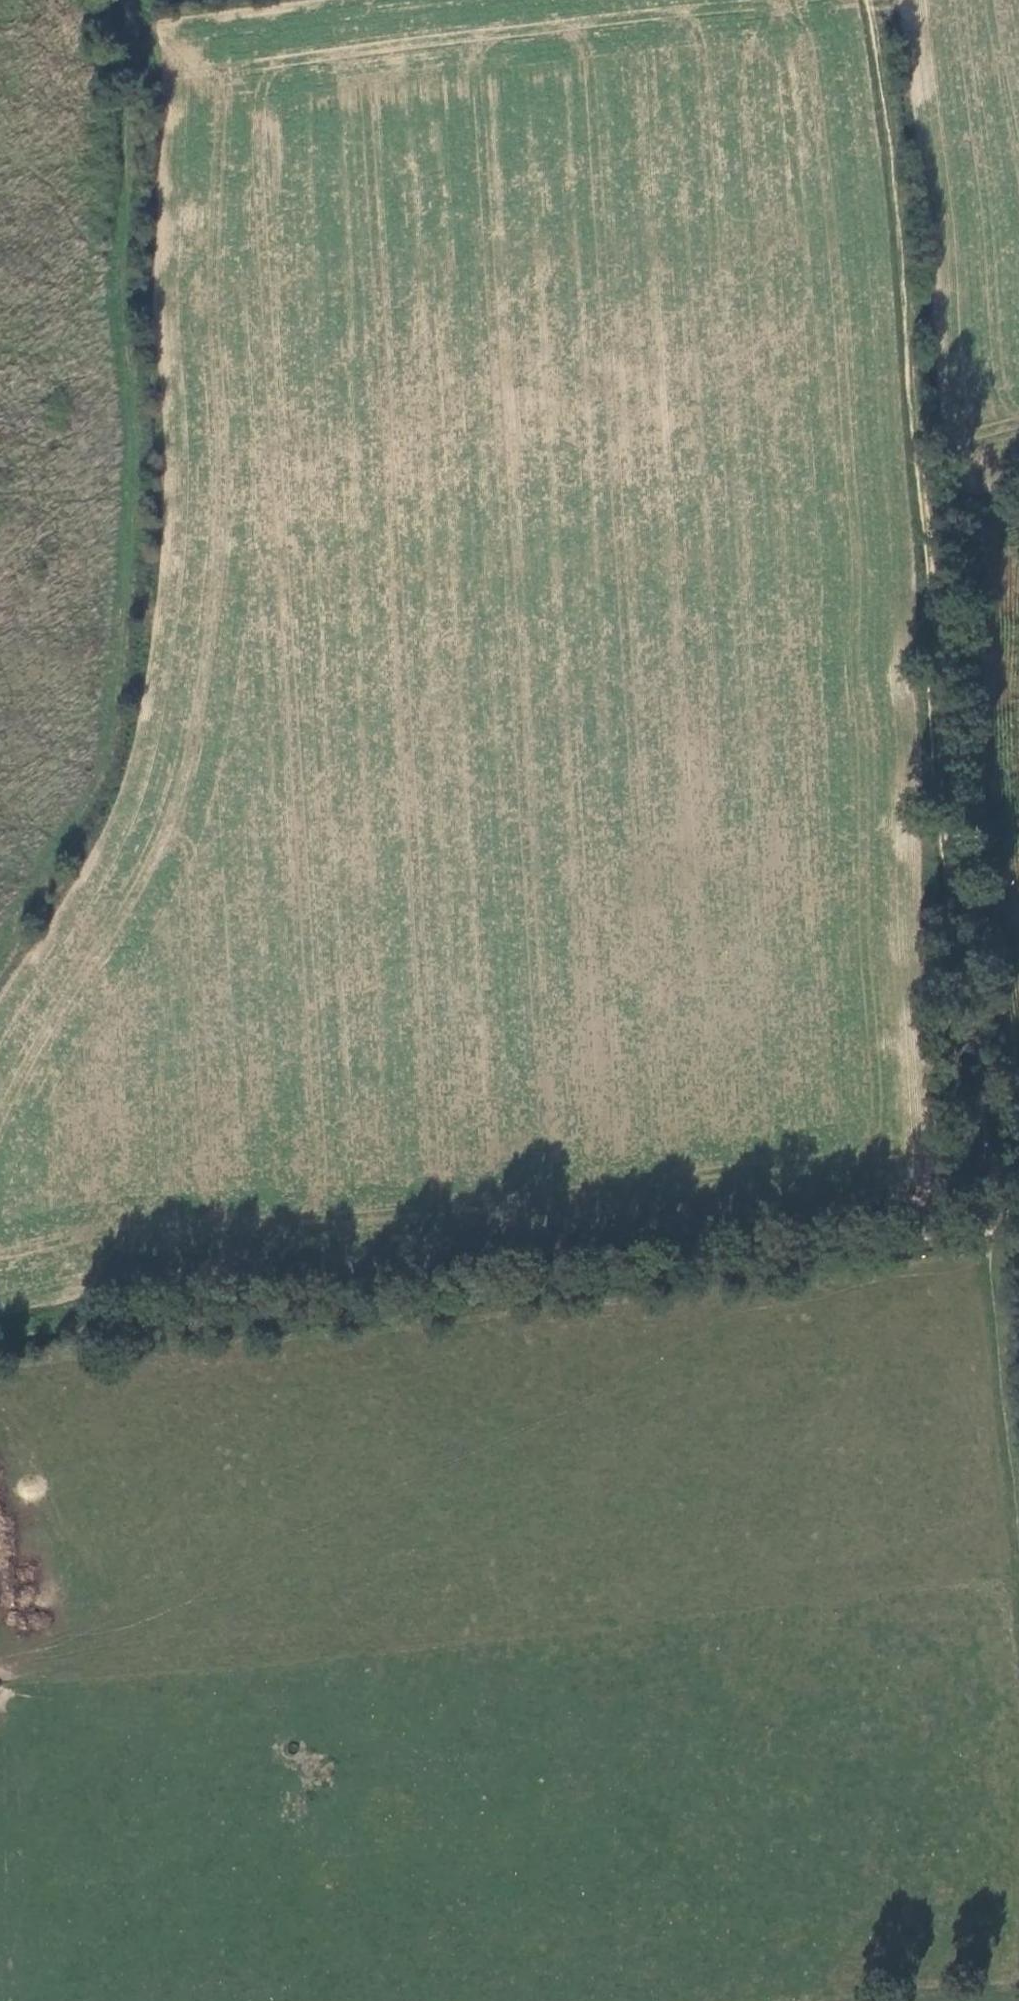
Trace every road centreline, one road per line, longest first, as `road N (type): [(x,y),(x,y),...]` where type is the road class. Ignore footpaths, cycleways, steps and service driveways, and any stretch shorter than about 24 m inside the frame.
road 1 (track): [(999,1217),(872,0)]
road 2 (track): [(124,0),(132,335),(128,756),(0,933)]

